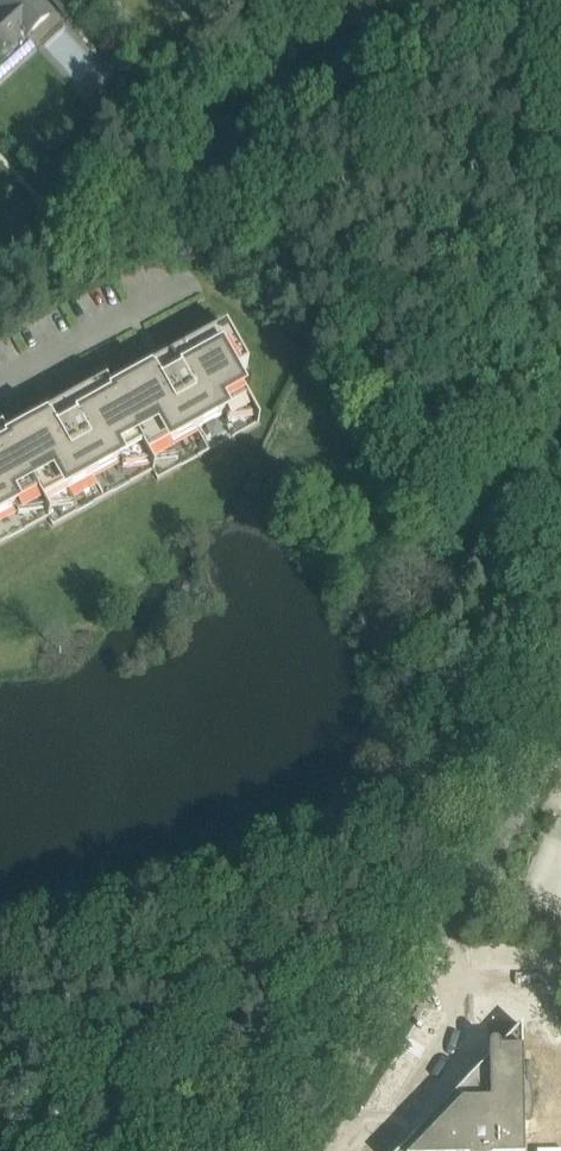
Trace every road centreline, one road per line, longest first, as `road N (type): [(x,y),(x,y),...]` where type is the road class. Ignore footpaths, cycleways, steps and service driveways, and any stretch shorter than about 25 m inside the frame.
road 1 (residential): [(309,1150),(560,725)]

